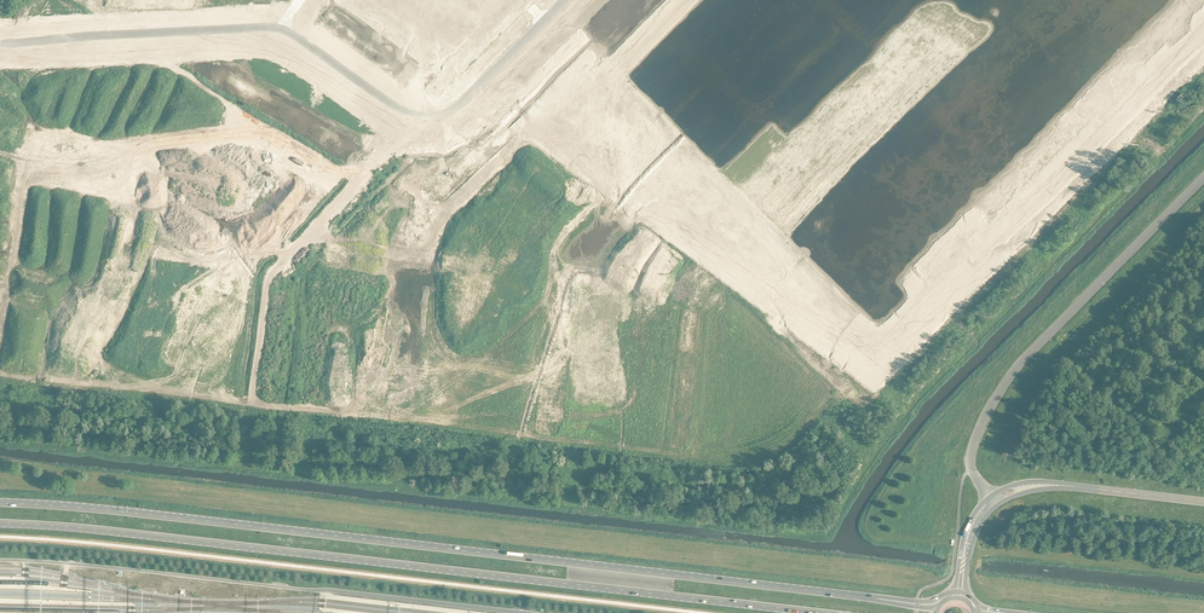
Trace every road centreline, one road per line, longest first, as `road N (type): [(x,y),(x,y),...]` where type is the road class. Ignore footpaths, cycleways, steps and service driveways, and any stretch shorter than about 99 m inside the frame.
road 1 (primary): [(886,602),(0,505)]
road 2 (primary): [(0,525),(804,612)]
road 3 (unclassified): [(0,53),(278,42),(409,131),(432,136),(462,119),(580,0)]
road 4 (unclassified): [(551,0),(451,101),(425,111),(286,23),(0,31)]
road 5 (unclassified): [(991,498),(970,457),(1002,386),(1203,176)]
road 6 (unclassified): [(991,469),(1030,384),(1203,204)]
road 7 (secondary): [(1027,490),(1203,504)]

